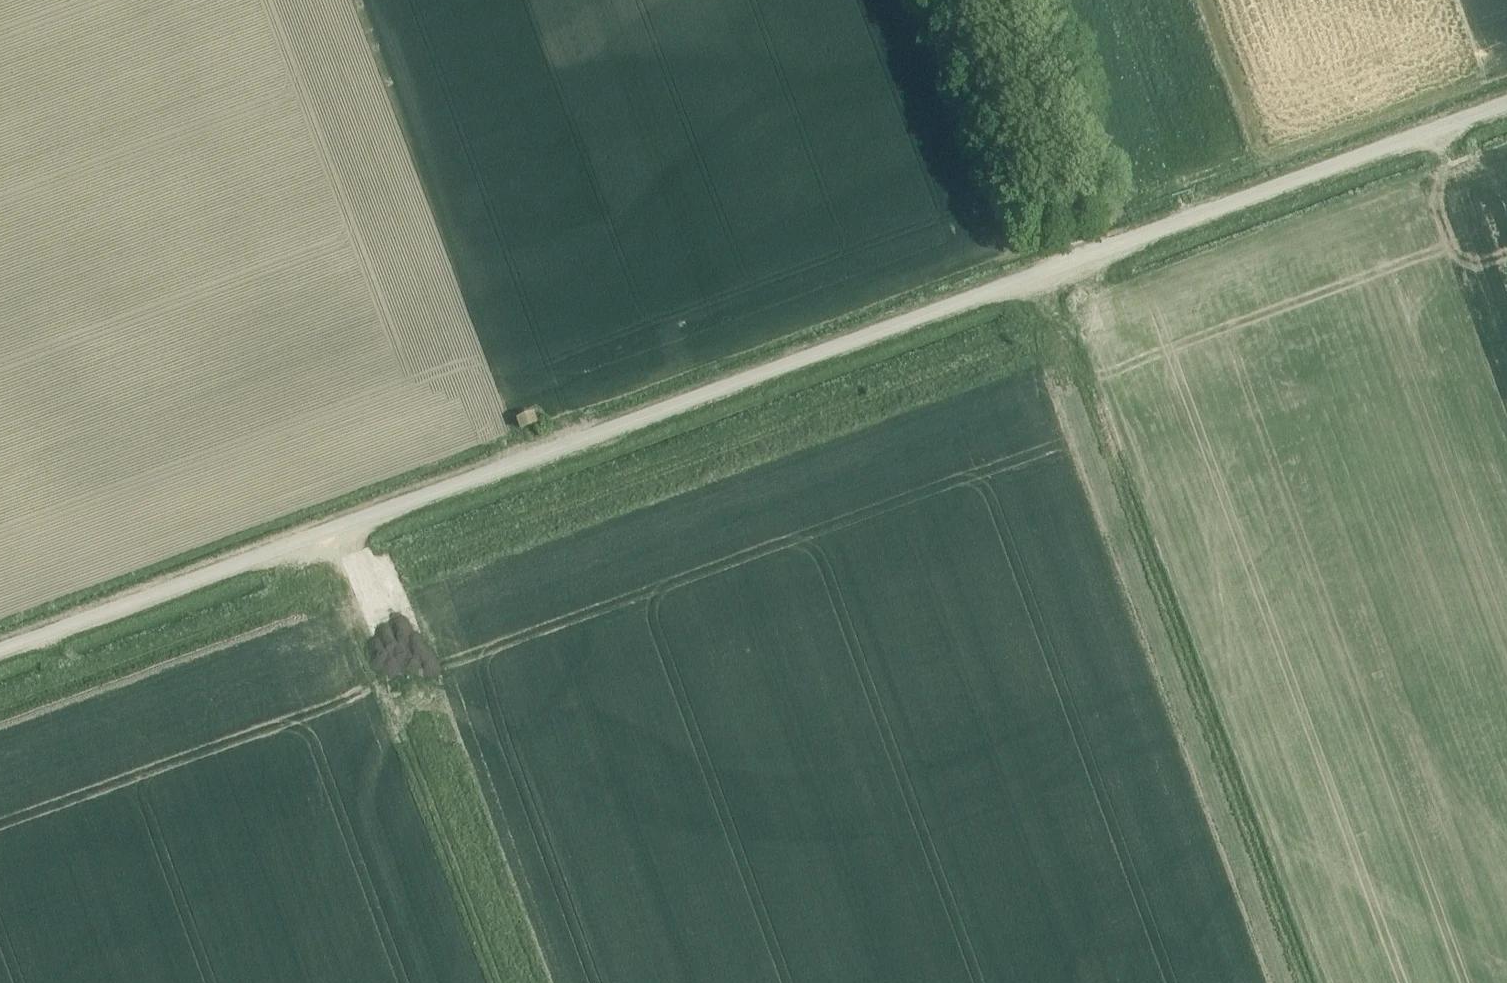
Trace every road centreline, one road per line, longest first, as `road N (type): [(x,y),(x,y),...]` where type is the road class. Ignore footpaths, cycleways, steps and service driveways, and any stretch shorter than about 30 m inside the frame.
road 1 (unclassified): [(0,653),(1506,103)]

